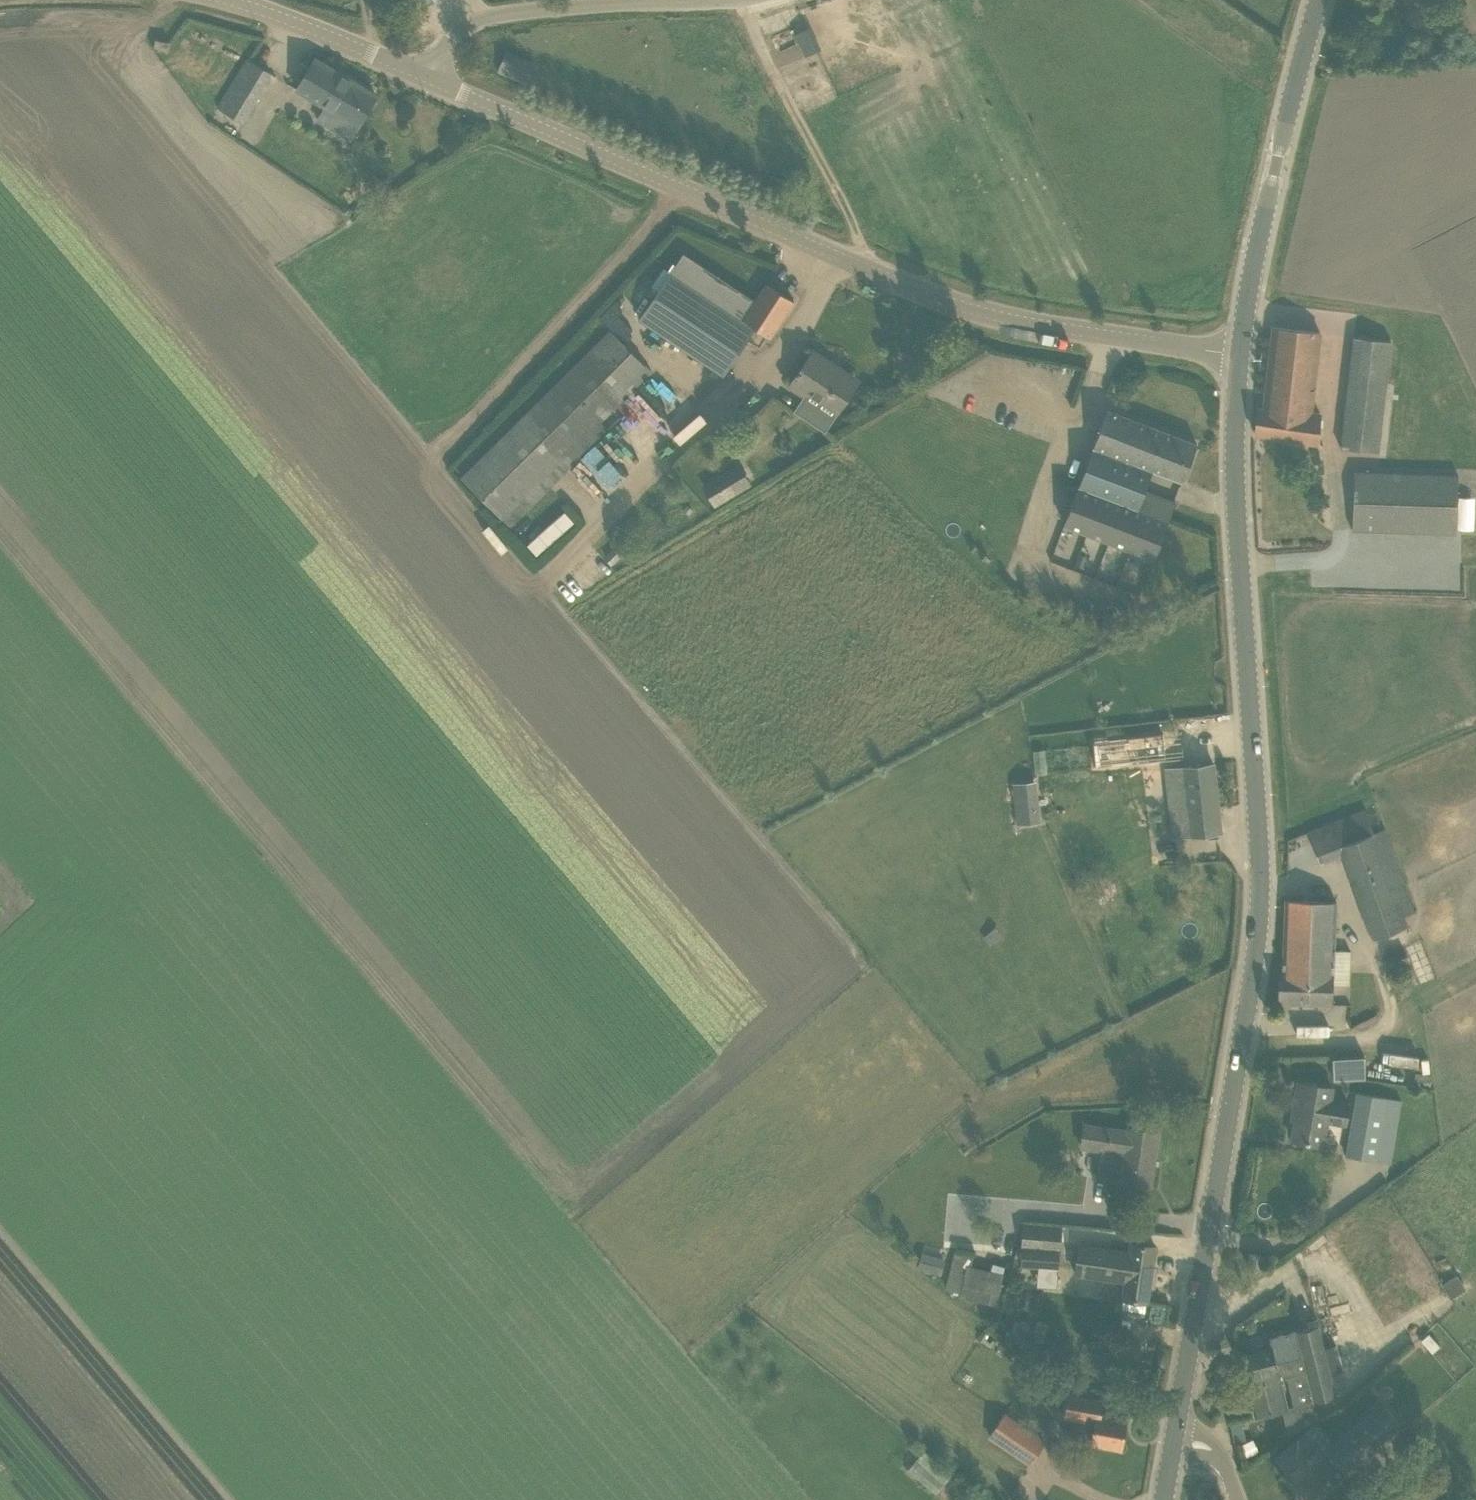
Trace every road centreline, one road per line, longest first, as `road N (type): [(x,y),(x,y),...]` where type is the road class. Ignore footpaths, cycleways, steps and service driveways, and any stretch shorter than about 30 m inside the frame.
road 1 (tertiary): [(1175,1441),(1261,901),(1236,459),(1241,355)]
road 2 (tertiary): [(1241,355),(958,304),(432,80)]
road 3 (tertiary): [(1241,355),(1276,165),(1321,0)]
road 4 (unclassified): [(432,80),(453,36),(490,15),(731,0)]
road 5 (track): [(853,263),(858,234),(751,27),(746,0)]
road 6 (tertiary): [(231,0),(432,80)]

